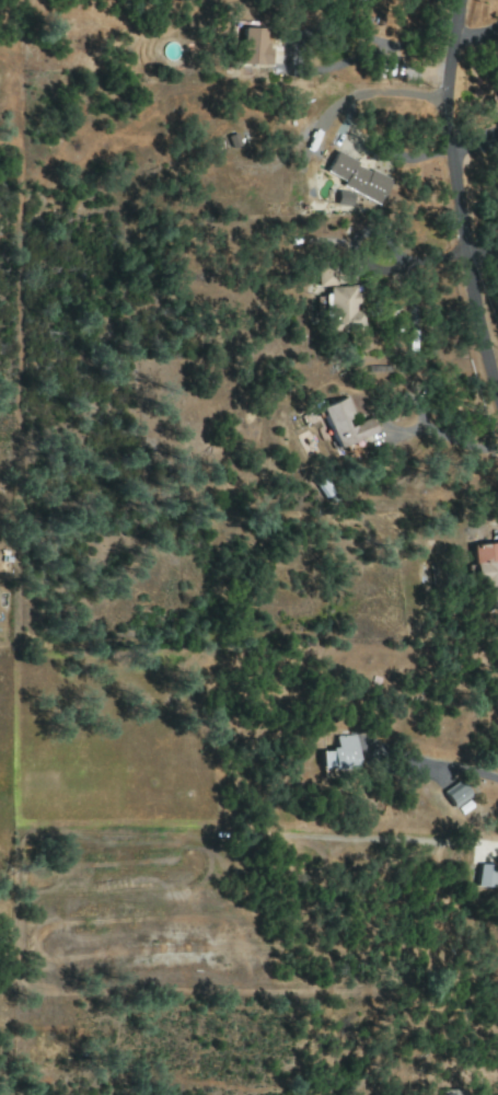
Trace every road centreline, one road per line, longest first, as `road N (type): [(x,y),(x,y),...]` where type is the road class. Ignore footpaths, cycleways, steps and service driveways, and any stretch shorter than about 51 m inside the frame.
road 1 (residential): [(497,393),(462,226),(449,97),(459,0)]

